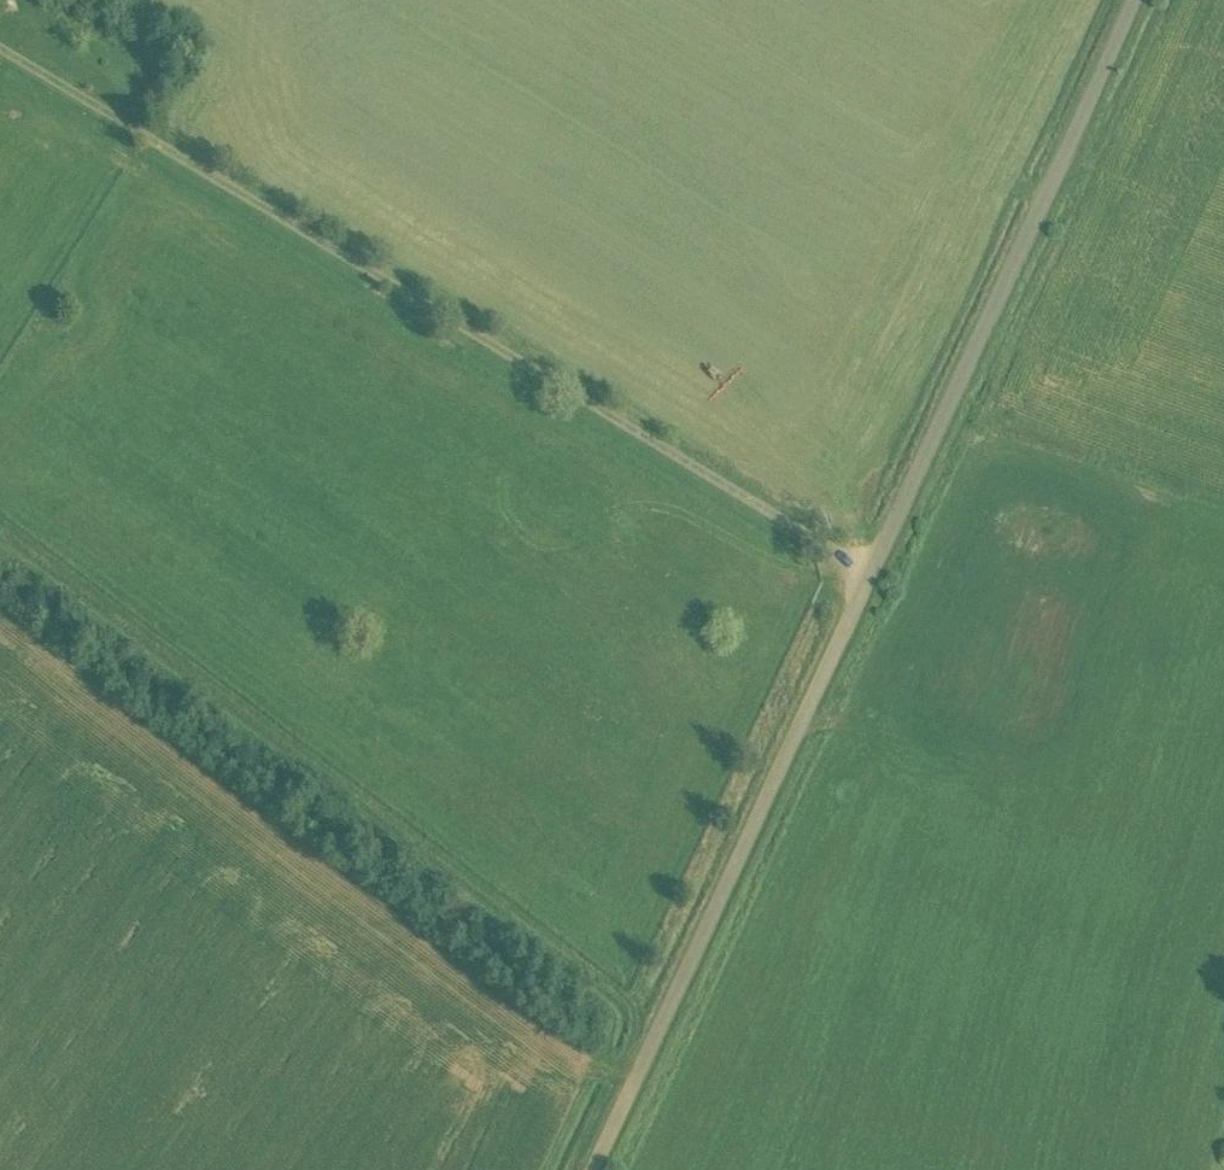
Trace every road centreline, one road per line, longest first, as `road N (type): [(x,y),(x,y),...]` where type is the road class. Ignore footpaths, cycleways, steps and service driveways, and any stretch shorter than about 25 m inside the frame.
road 1 (unclassified): [(595,1169),(1138,0)]

